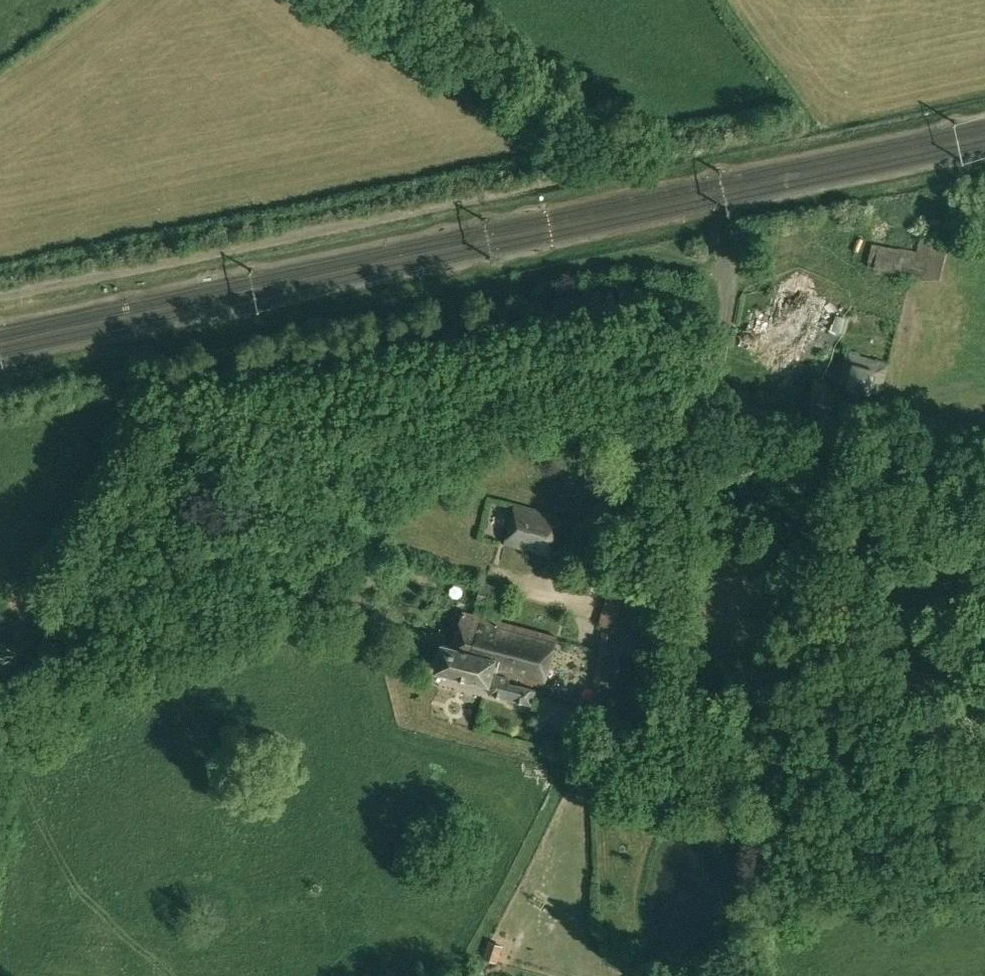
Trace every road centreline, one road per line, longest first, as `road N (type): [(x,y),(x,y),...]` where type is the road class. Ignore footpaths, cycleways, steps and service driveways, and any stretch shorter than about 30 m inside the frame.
road 1 (track): [(984,480),(789,425),(625,396),(538,415),(404,475),(343,515),(307,602),(365,638),(389,735),(500,765)]
road 2 (track): [(319,574),(237,566),(155,601),(21,716),(1,715)]
road 3 (track): [(612,152),(382,0)]
road 4 (track): [(379,975),(369,888),(398,737)]

